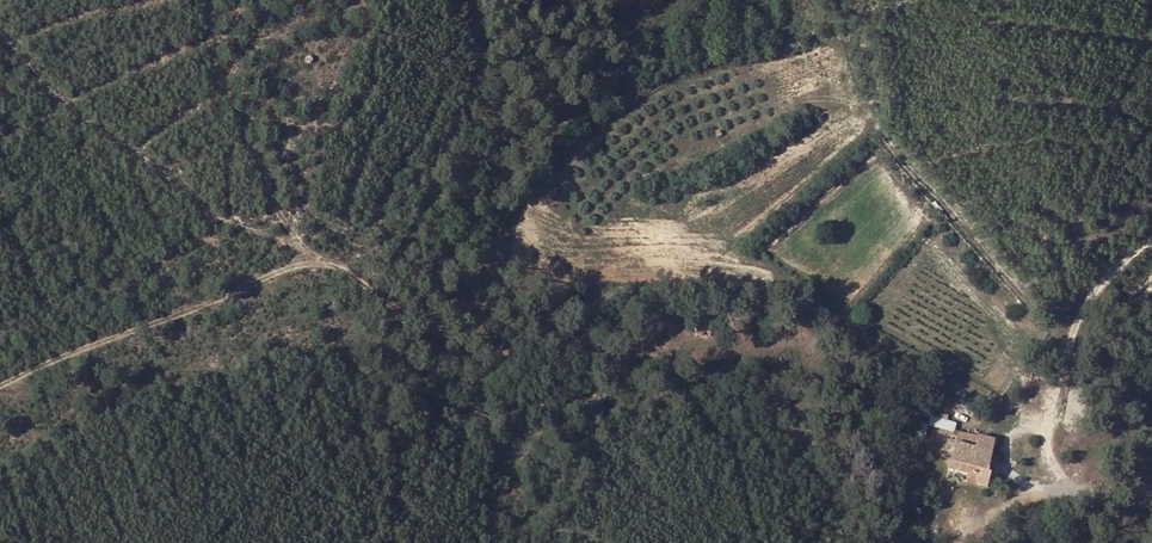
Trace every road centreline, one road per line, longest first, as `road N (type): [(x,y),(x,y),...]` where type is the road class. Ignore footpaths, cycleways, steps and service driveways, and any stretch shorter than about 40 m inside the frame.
road 1 (track): [(1151,245),(1105,281),(1058,359),(1044,420),(1060,505),(985,542)]
road 2 (track): [(0,384),(296,266),(351,274)]

